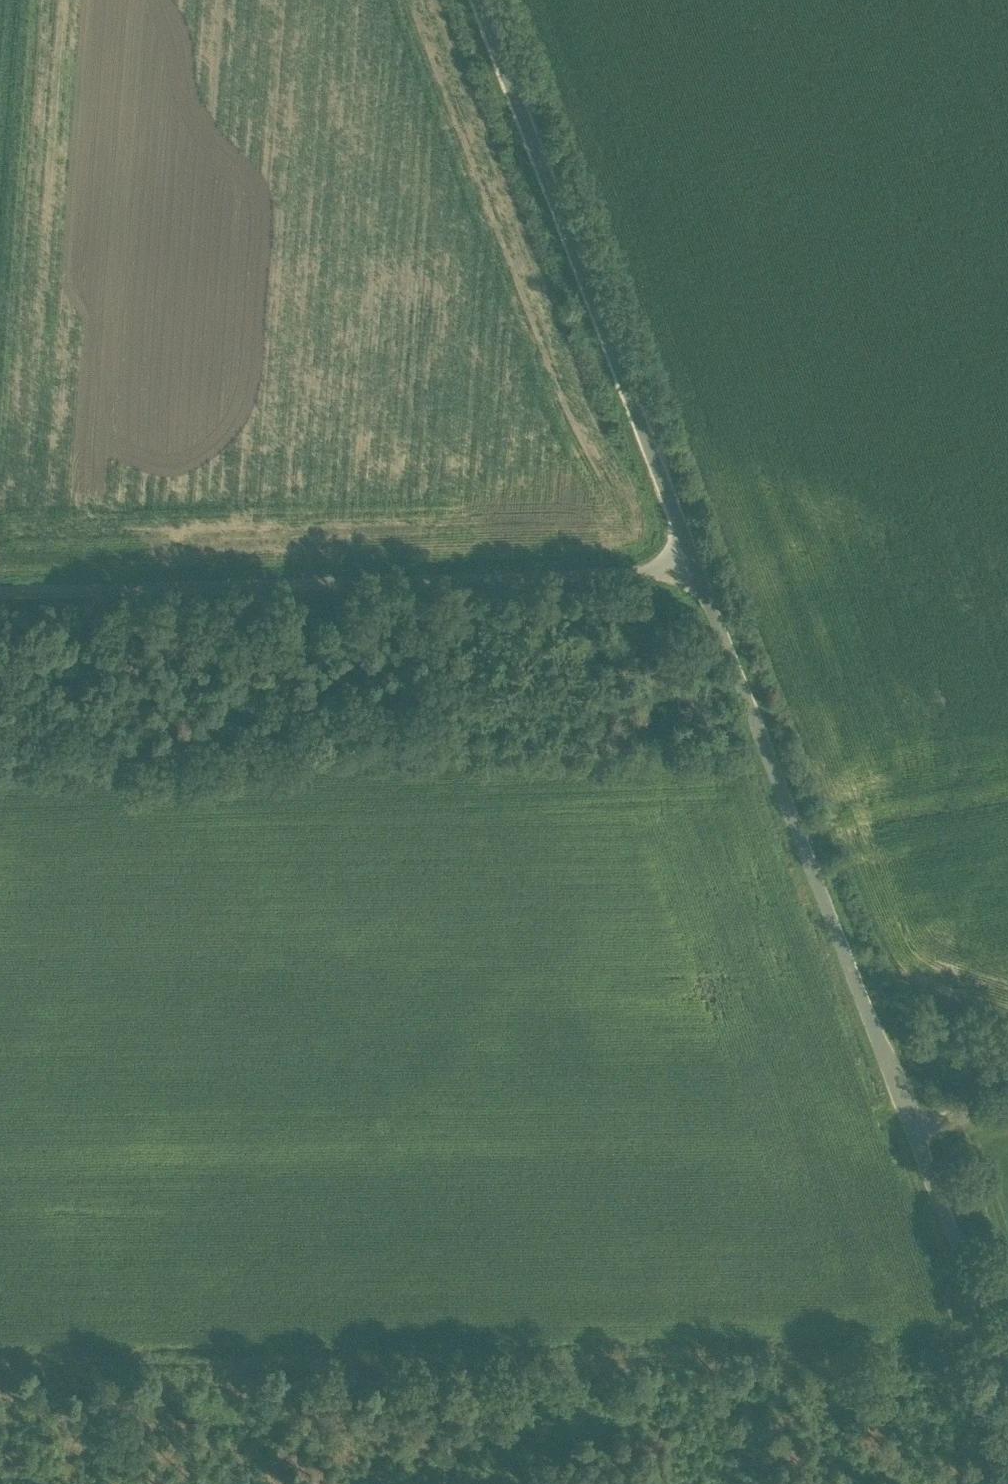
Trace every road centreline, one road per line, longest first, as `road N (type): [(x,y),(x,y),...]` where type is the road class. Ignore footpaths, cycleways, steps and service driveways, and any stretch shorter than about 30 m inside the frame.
road 1 (unclassified): [(695,560),(1007,1362)]
road 2 (unclassified): [(0,580),(695,560)]
road 3 (unclassified): [(478,0),(695,560)]

